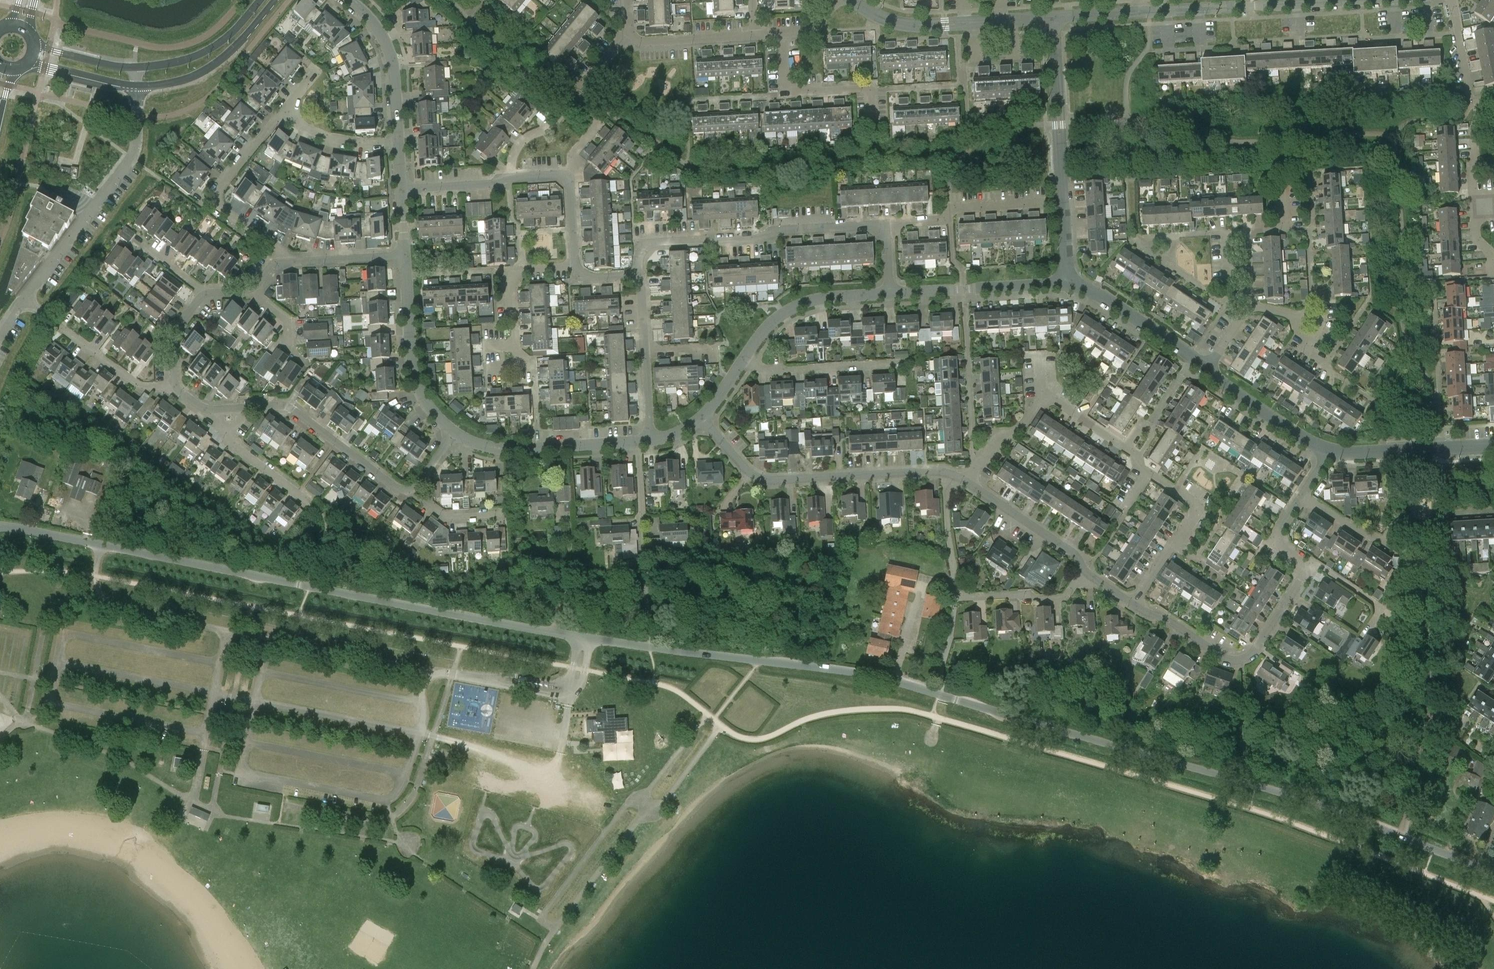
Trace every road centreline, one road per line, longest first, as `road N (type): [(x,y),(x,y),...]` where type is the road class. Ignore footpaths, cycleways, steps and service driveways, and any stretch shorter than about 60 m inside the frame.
road 1 (unclassified): [(1493,874),(1306,801),(895,681),(584,638),(0,526)]
road 2 (residential): [(1043,395),(1192,501),(1194,515),(1135,606)]
road 3 (residential): [(641,275),(640,249),(647,243),(887,225)]
road 4 (residential): [(943,472),(956,597),(1065,597),(1088,574)]
road 5 (residential): [(702,417),(759,477),(943,472)]
road 6 (residential): [(1066,284),(1054,18)]
road 7 (residential): [(24,300),(132,159),(137,86)]
road 8 (residential): [(1135,606),(1226,658),(1243,658),(1302,577),(1301,560)]
road 9 (residential): [(415,488),(398,489),(290,409),(223,410)]
road 10 (residential): [(1139,12),(1352,0)]
road 11 (residential): [(1054,18),(916,25),(854,0)]
road 12 (residential): [(287,262),(216,200),(281,112)]
road 13 (residential): [(453,433),(508,450),(648,440)]
road 14 (residential): [(404,254),(411,361),(430,408),(453,433)]
road 15 (residential): [(175,388),(140,387),(24,300)]
road 16 (residential): [(890,295),(1066,284)]
road 17 (residential): [(872,124),(865,88),(786,92),(783,35)]
road 18 (residential): [(744,359),(766,327),(794,308),(890,295)]
road 19 (tertiary): [(137,86),(203,71),(274,0)]
road 20 (residential): [(1207,370),(1099,295),(1066,284)]
road 21 (residential): [(887,225),(932,222),(950,210),(1049,207)]
road 22 (residential): [(744,359),(767,372),(905,364)]
road 23 (residential): [(1493,445),(1330,451)]
road 24 (residential): [(349,0),(386,45),(399,145)]
road 25 (residential): [(519,364),(512,271),(574,267)]
road 26 (residential): [(968,482),(1072,552),(1088,574)]
road 27 (residential): [(1330,451),(1207,370)]
road 28 (tertiary): [(259,0),(197,56),(137,67)]
road 29 (residential): [(1493,262),(1475,239),(1473,125)]
road 30 (track): [(434,738),(535,769),(549,768),(559,752)]
road 31 (residential): [(310,505),(227,443),(223,410)]
road 32 (residential): [(627,34),(647,40),(755,36)]
road 33 (residential): [(399,145),(330,140),(281,112)]

